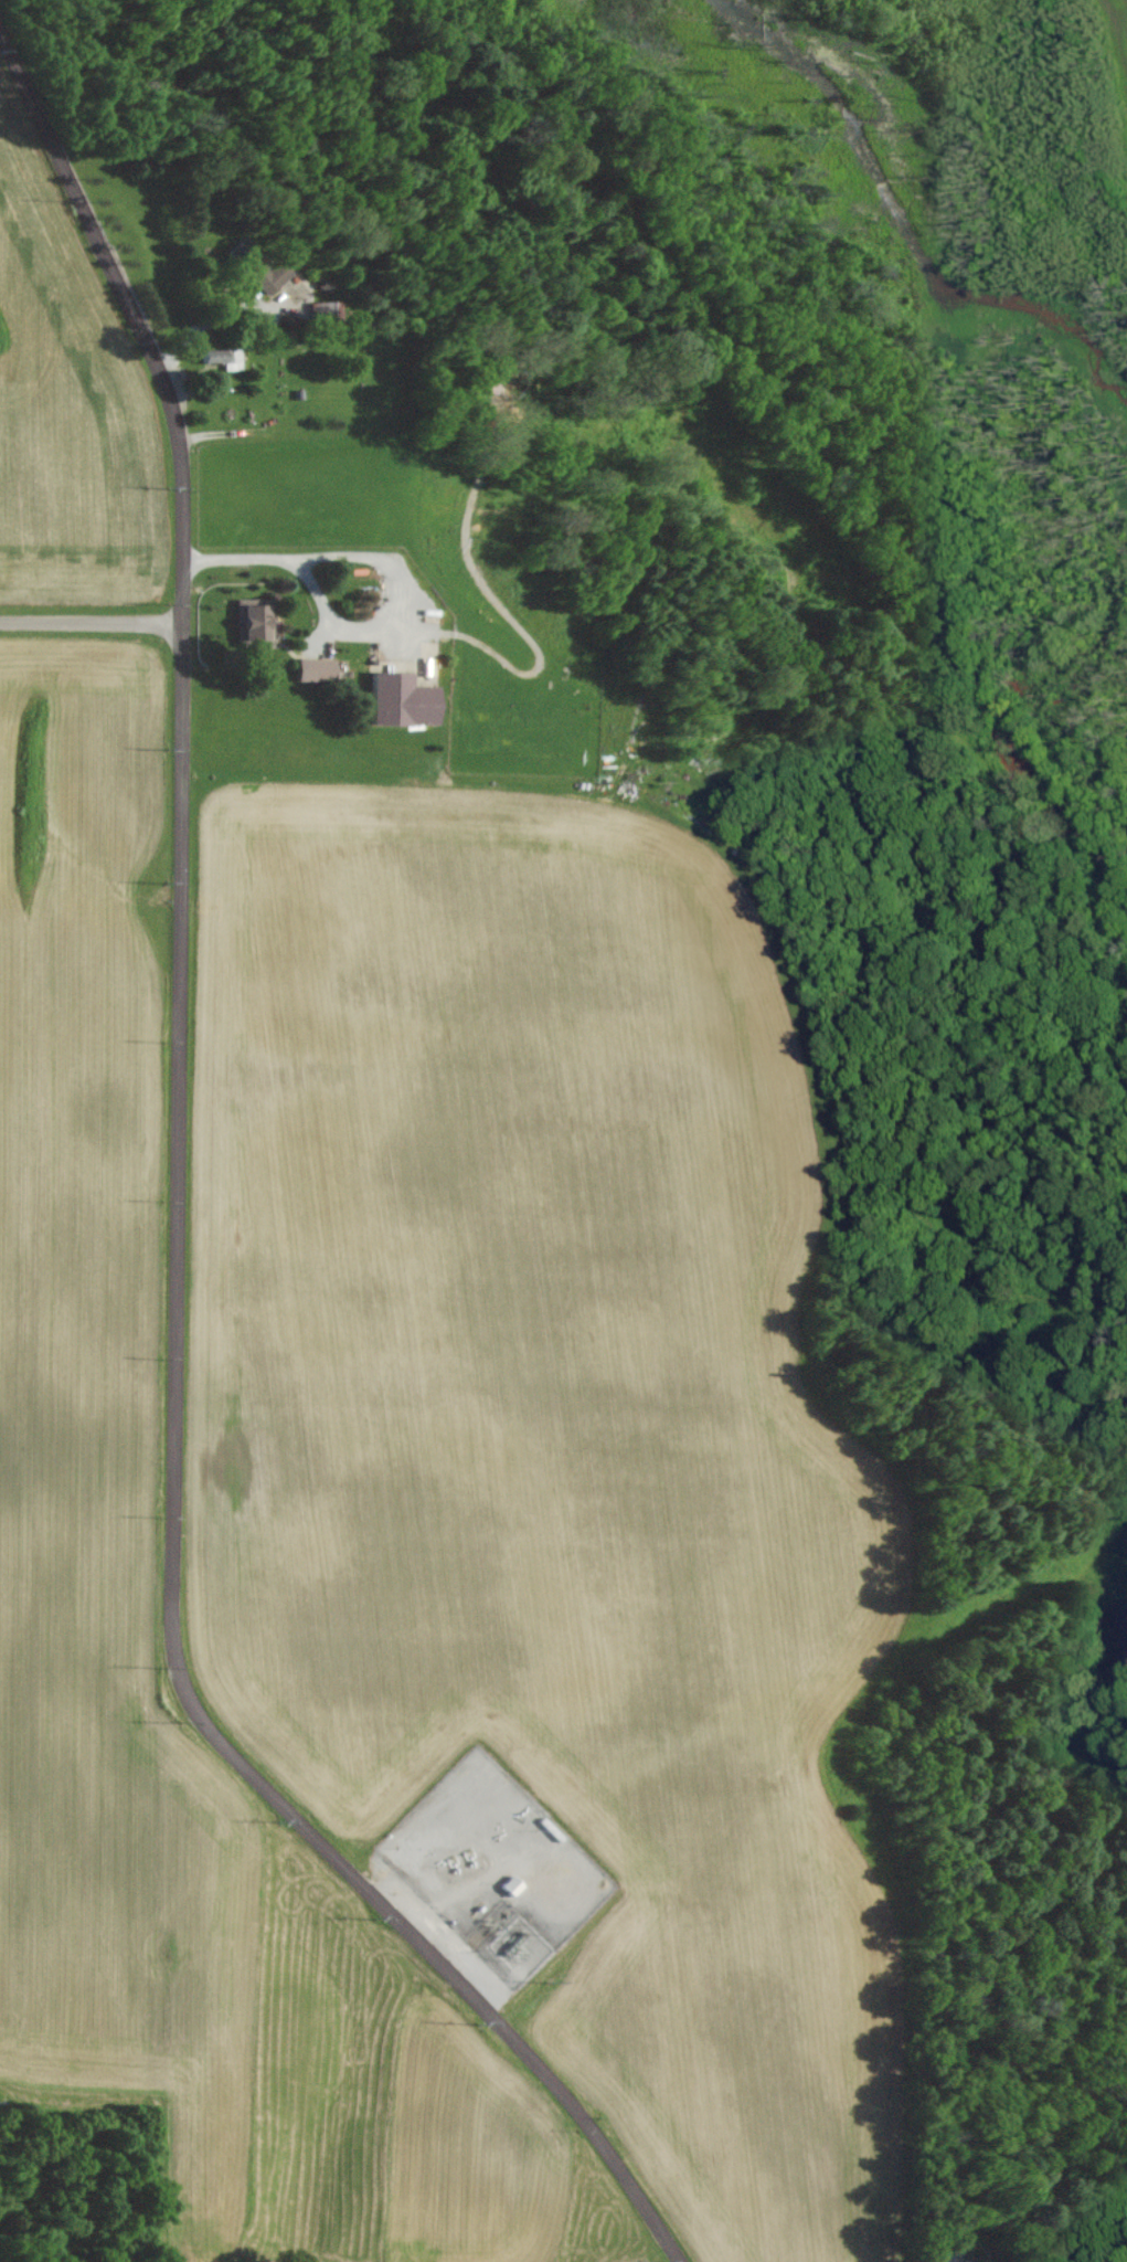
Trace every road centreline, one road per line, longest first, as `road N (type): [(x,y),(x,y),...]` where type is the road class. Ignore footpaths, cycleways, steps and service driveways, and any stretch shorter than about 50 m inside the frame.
road 1 (residential): [(684,2261),(562,2084),(194,1701),(180,1640),(191,561),(178,403),(0,34)]
road 2 (residential): [(0,626),(187,626)]

